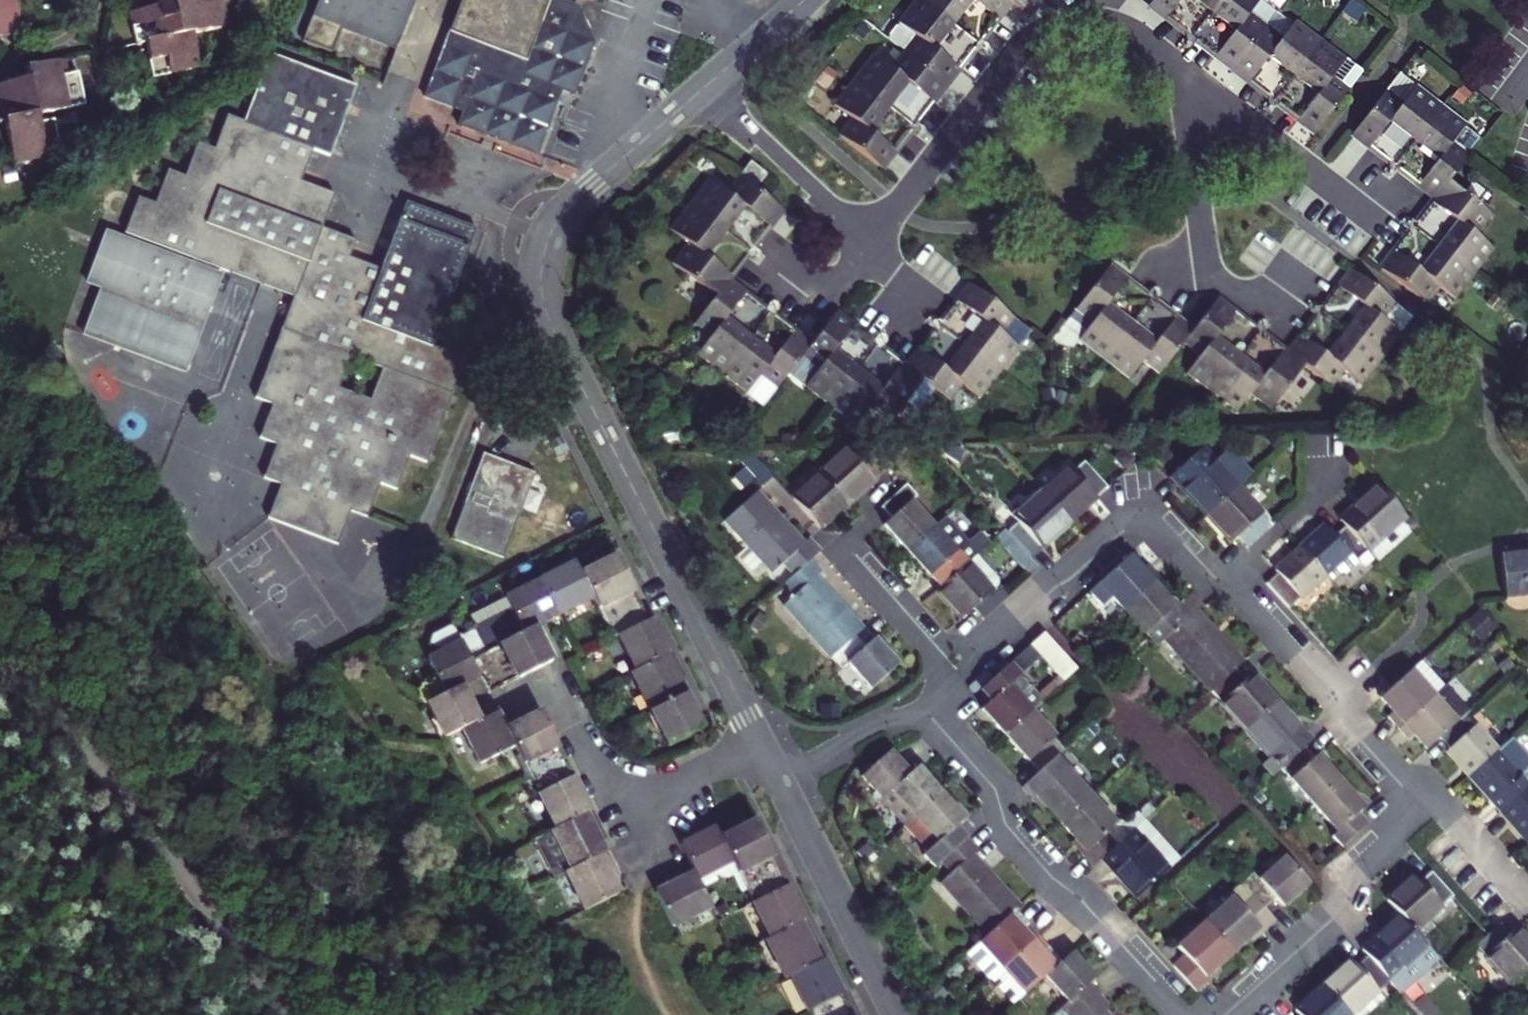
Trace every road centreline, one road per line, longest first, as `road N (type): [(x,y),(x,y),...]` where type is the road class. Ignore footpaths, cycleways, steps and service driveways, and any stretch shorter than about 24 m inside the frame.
road 1 (residential): [(763,746),(551,324),(540,281),(548,242),(568,209),(704,86)]
road 2 (residential): [(869,245),(1041,29),(1072,18),(1108,20),(1188,72)]
road 3 (residential): [(1181,1014),(1014,837),(989,775),(929,703)]
road 4 (residential): [(952,684),(1030,604),(1138,513),(1195,572),(1225,583)]
road 5 (residential): [(1188,72),(1209,274),(1269,319),(1313,263)]
road 6 (residential): [(1225,583),(1317,673),(1424,802)]
road 7 (residential): [(1424,802),(1359,869),(1331,921),(1228,1014)]
road 8 (residential): [(896,1014),(780,781)]
road 9 (residential): [(1188,72),(1384,225)]
road 10 (residential): [(704,86),(869,245)]
road 11 (residential): [(1225,583),(1321,493),(1322,441)]
road 12 (residential): [(952,684),(839,553)]
road 13 (residential): [(780,781),(883,719),(897,723),(929,703)]
road 14 (residential): [(763,746),(621,815)]
road 15 (residential): [(621,815),(559,686)]
road 16 (residential): [(1424,802),(1450,816),(1527,898)]
road 17 (residential): [(704,86),(804,0)]

